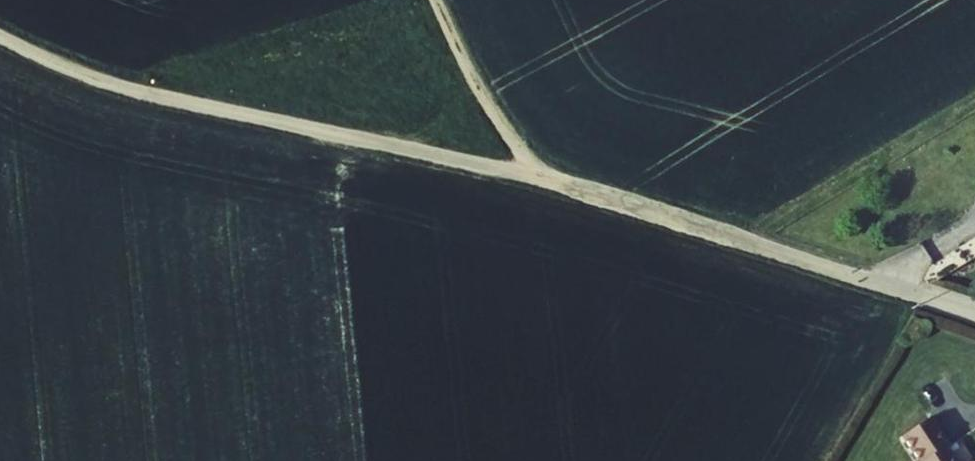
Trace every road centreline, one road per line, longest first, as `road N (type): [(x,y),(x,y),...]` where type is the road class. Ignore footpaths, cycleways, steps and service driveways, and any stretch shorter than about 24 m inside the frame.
road 1 (unclassified): [(0,36),(113,84),(540,179),(866,279)]
road 2 (track): [(540,179),(480,88),(436,0)]

